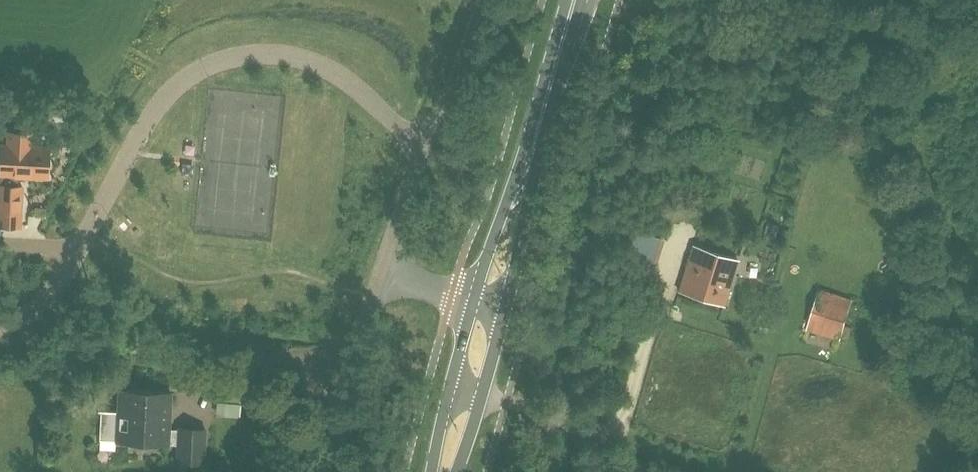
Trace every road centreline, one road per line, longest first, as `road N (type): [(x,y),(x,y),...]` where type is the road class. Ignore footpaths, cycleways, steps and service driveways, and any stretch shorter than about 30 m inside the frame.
road 1 (unclassified): [(427,146),(323,63),(272,51),(209,63),(166,94),(87,242),(49,296),(0,328)]
road 2 (primary): [(489,304),(568,0)]
road 3 (primary): [(444,471),(489,304)]
road 4 (unclassified): [(427,146),(485,0)]
road 5 (unclassified): [(377,271),(427,146)]

